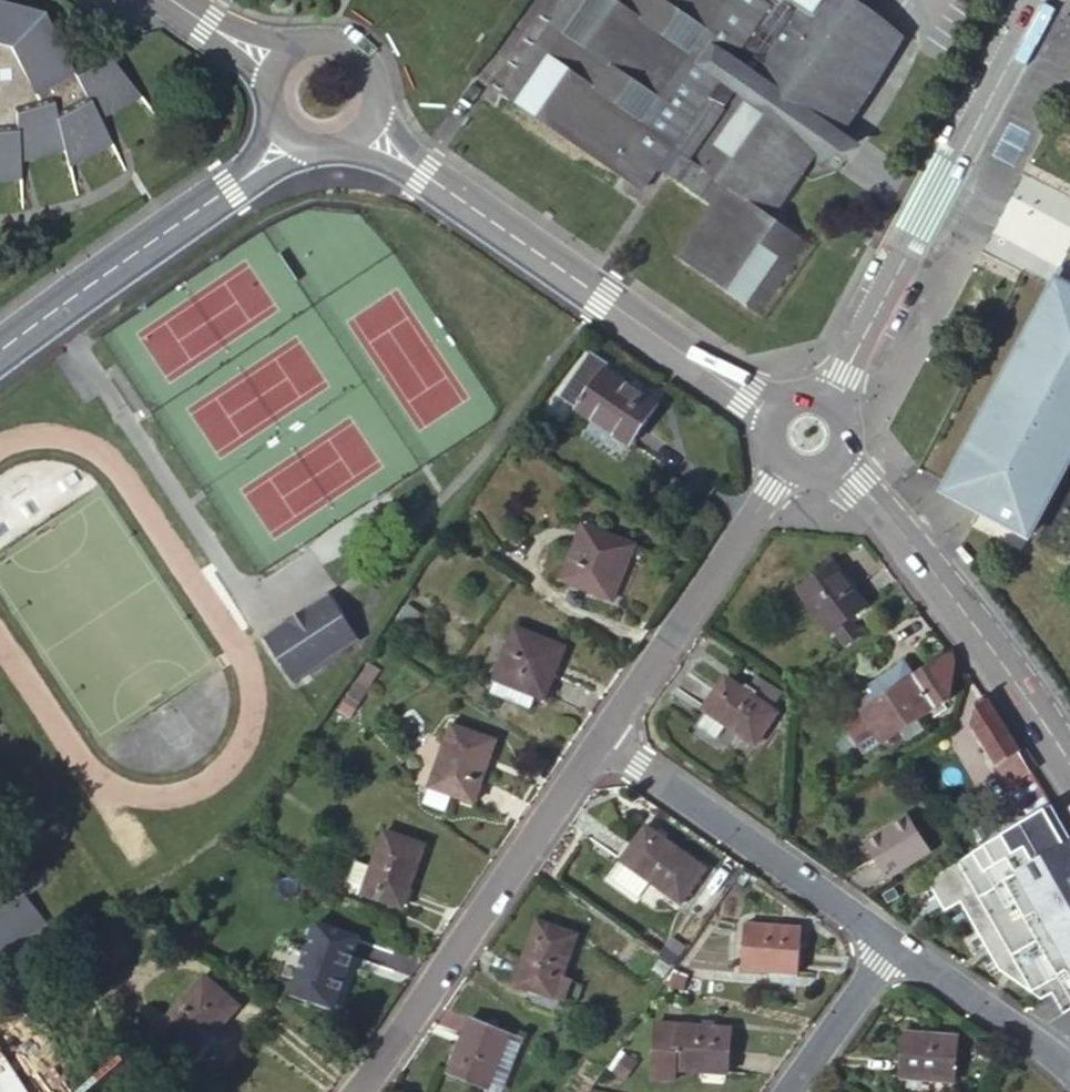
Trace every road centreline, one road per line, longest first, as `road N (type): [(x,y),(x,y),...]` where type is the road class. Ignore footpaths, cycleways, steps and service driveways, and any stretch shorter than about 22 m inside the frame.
road 1 (tertiary): [(363,128),(773,409)]
road 2 (tertiary): [(1040,0),(829,400)]
road 3 (residential): [(600,740),(359,1091)]
road 4 (tertiary): [(1069,763),(928,565),(835,464)]
road 5 (residential): [(0,354),(259,166),(286,137)]
road 6 (residential): [(600,740),(893,944)]
road 7 (residential): [(786,471),(600,740)]
road 8 (residential): [(893,944),(1069,1071)]
road 9 (tertiary): [(363,128),(375,84),(352,48),(310,39),(275,62)]
road 10 (residential): [(793,1091),(877,965)]
road 11 (tertiary): [(171,0),(275,62)]

